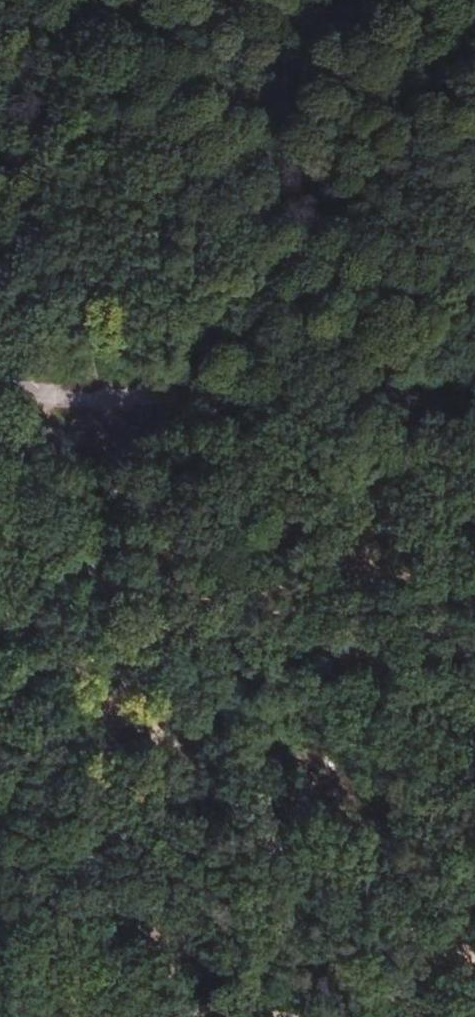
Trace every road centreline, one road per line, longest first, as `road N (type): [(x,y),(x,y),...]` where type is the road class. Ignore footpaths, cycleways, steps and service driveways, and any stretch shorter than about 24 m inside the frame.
road 1 (track): [(82,396),(98,717),(60,1016)]
road 2 (track): [(0,391),(474,410)]
road 3 (track): [(98,717),(184,747),(239,814),(380,912),(474,961)]
road 4 (track): [(85,521),(159,500),(217,504),(286,535),(474,664)]
road 5 (track): [(73,0),(82,396)]

